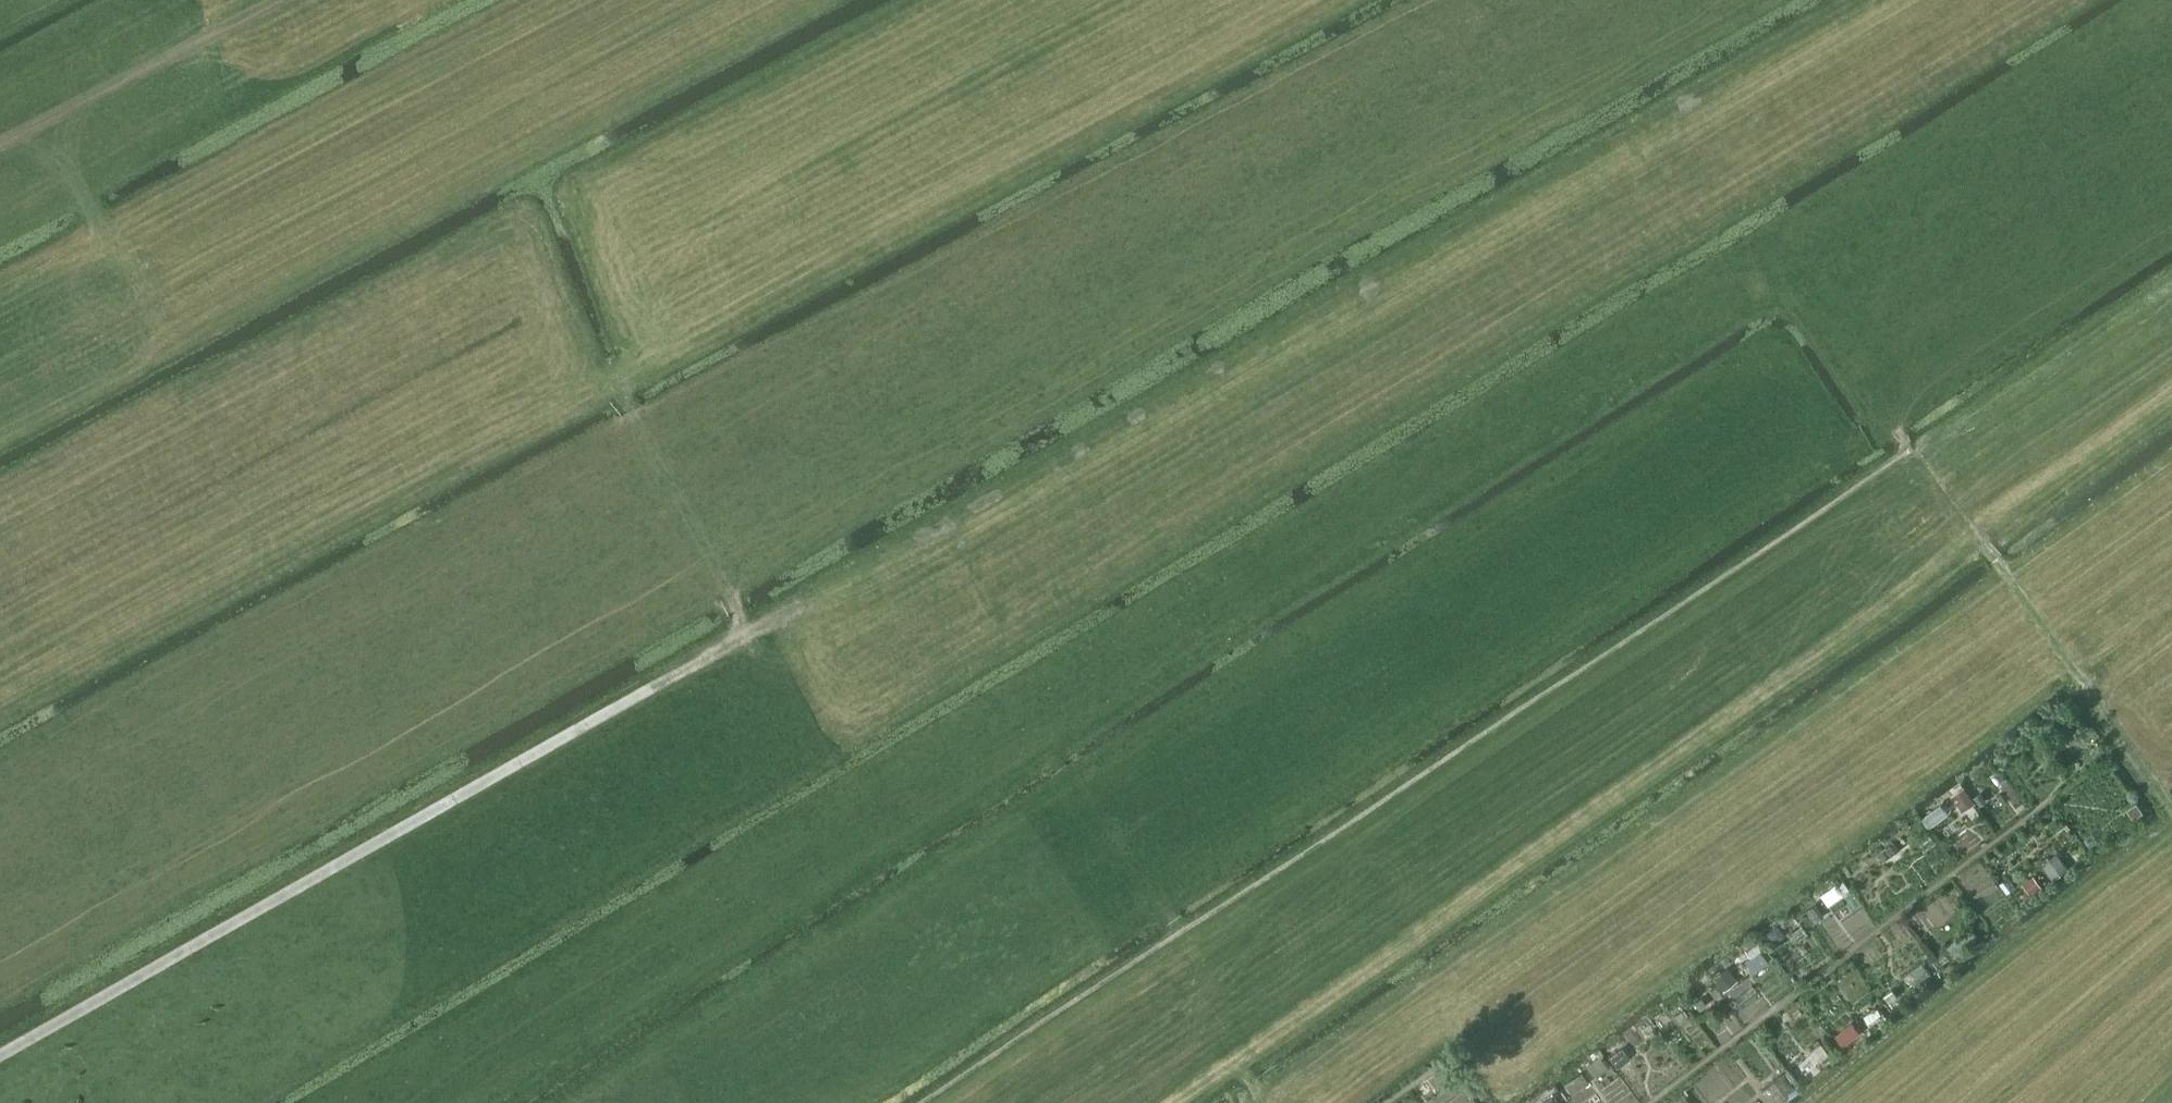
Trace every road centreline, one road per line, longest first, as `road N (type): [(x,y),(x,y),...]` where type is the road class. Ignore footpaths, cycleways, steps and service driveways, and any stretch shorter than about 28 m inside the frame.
road 1 (track): [(0,1056),(796,611)]

